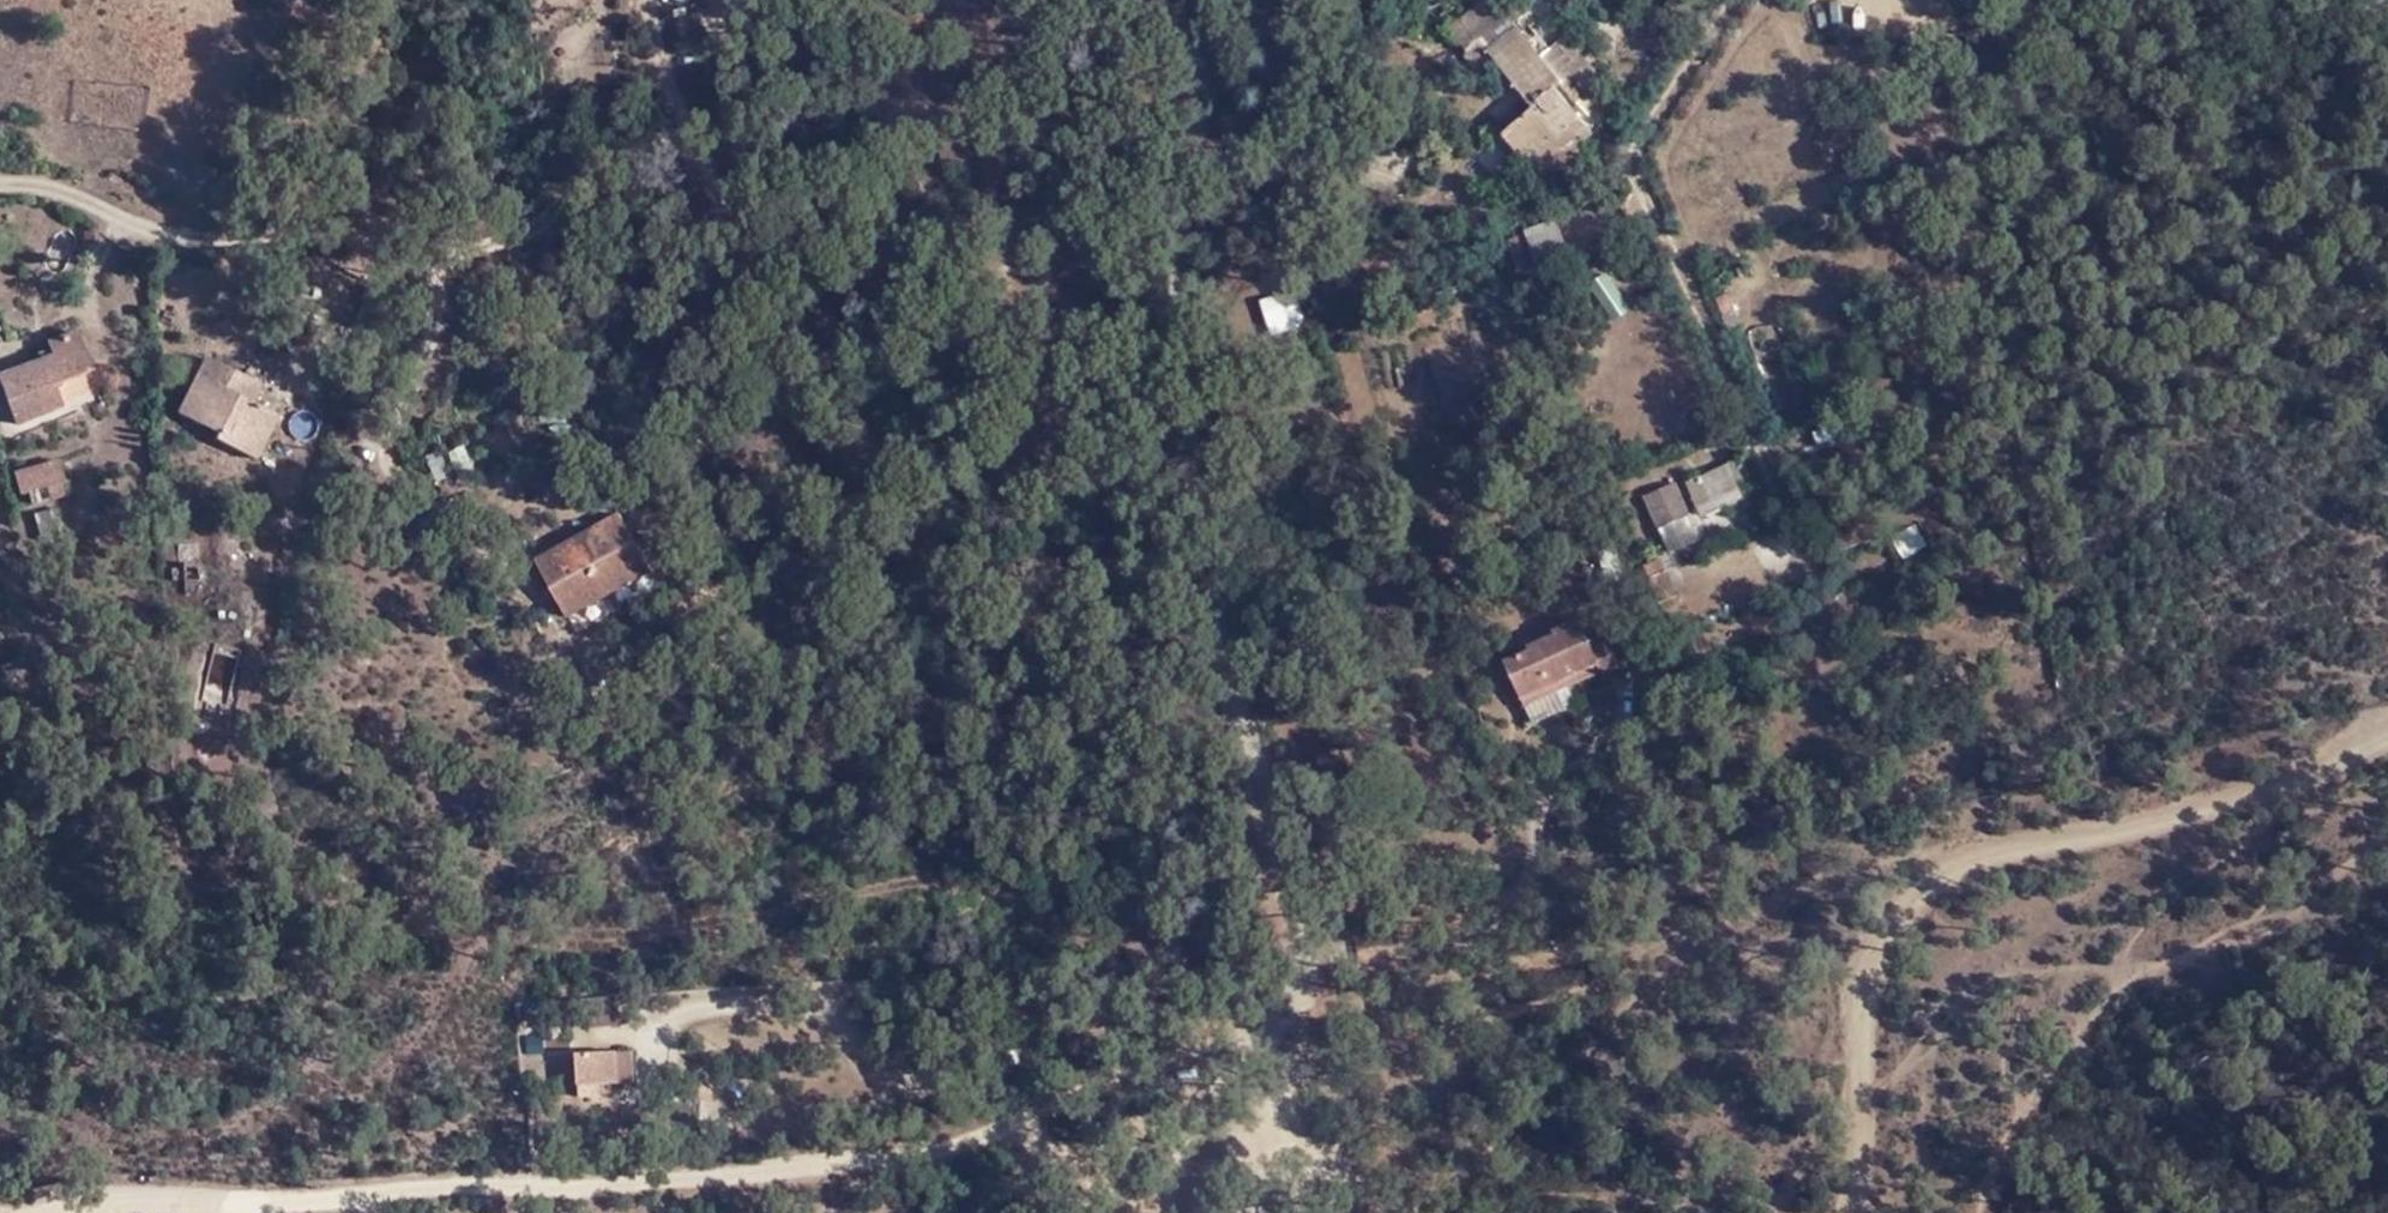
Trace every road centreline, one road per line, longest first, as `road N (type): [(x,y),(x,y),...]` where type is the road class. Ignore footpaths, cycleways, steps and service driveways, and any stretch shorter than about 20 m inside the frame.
road 1 (unclassified): [(1211,0),(1172,304),(1204,567),(1305,935),(1185,1212)]
road 2 (track): [(43,1212),(98,1194),(196,1196),(237,1181),(504,1166),(945,1162),(1255,1051)]
road 3 (track): [(2387,741),(2260,793),(1999,853),(1936,882),(1881,950),(1862,1040),(1846,1212)]

